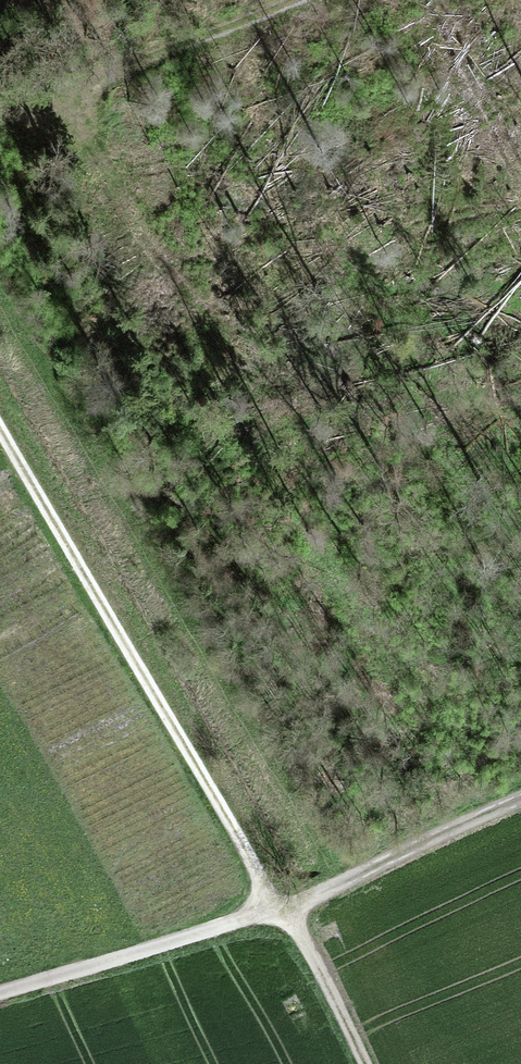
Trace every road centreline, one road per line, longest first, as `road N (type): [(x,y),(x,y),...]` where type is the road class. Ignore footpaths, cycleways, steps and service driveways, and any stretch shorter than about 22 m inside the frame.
road 1 (track): [(364,1063),(0,429)]
road 2 (track): [(0,989),(280,907),(520,798)]
road 3 (track): [(0,118),(308,0)]

